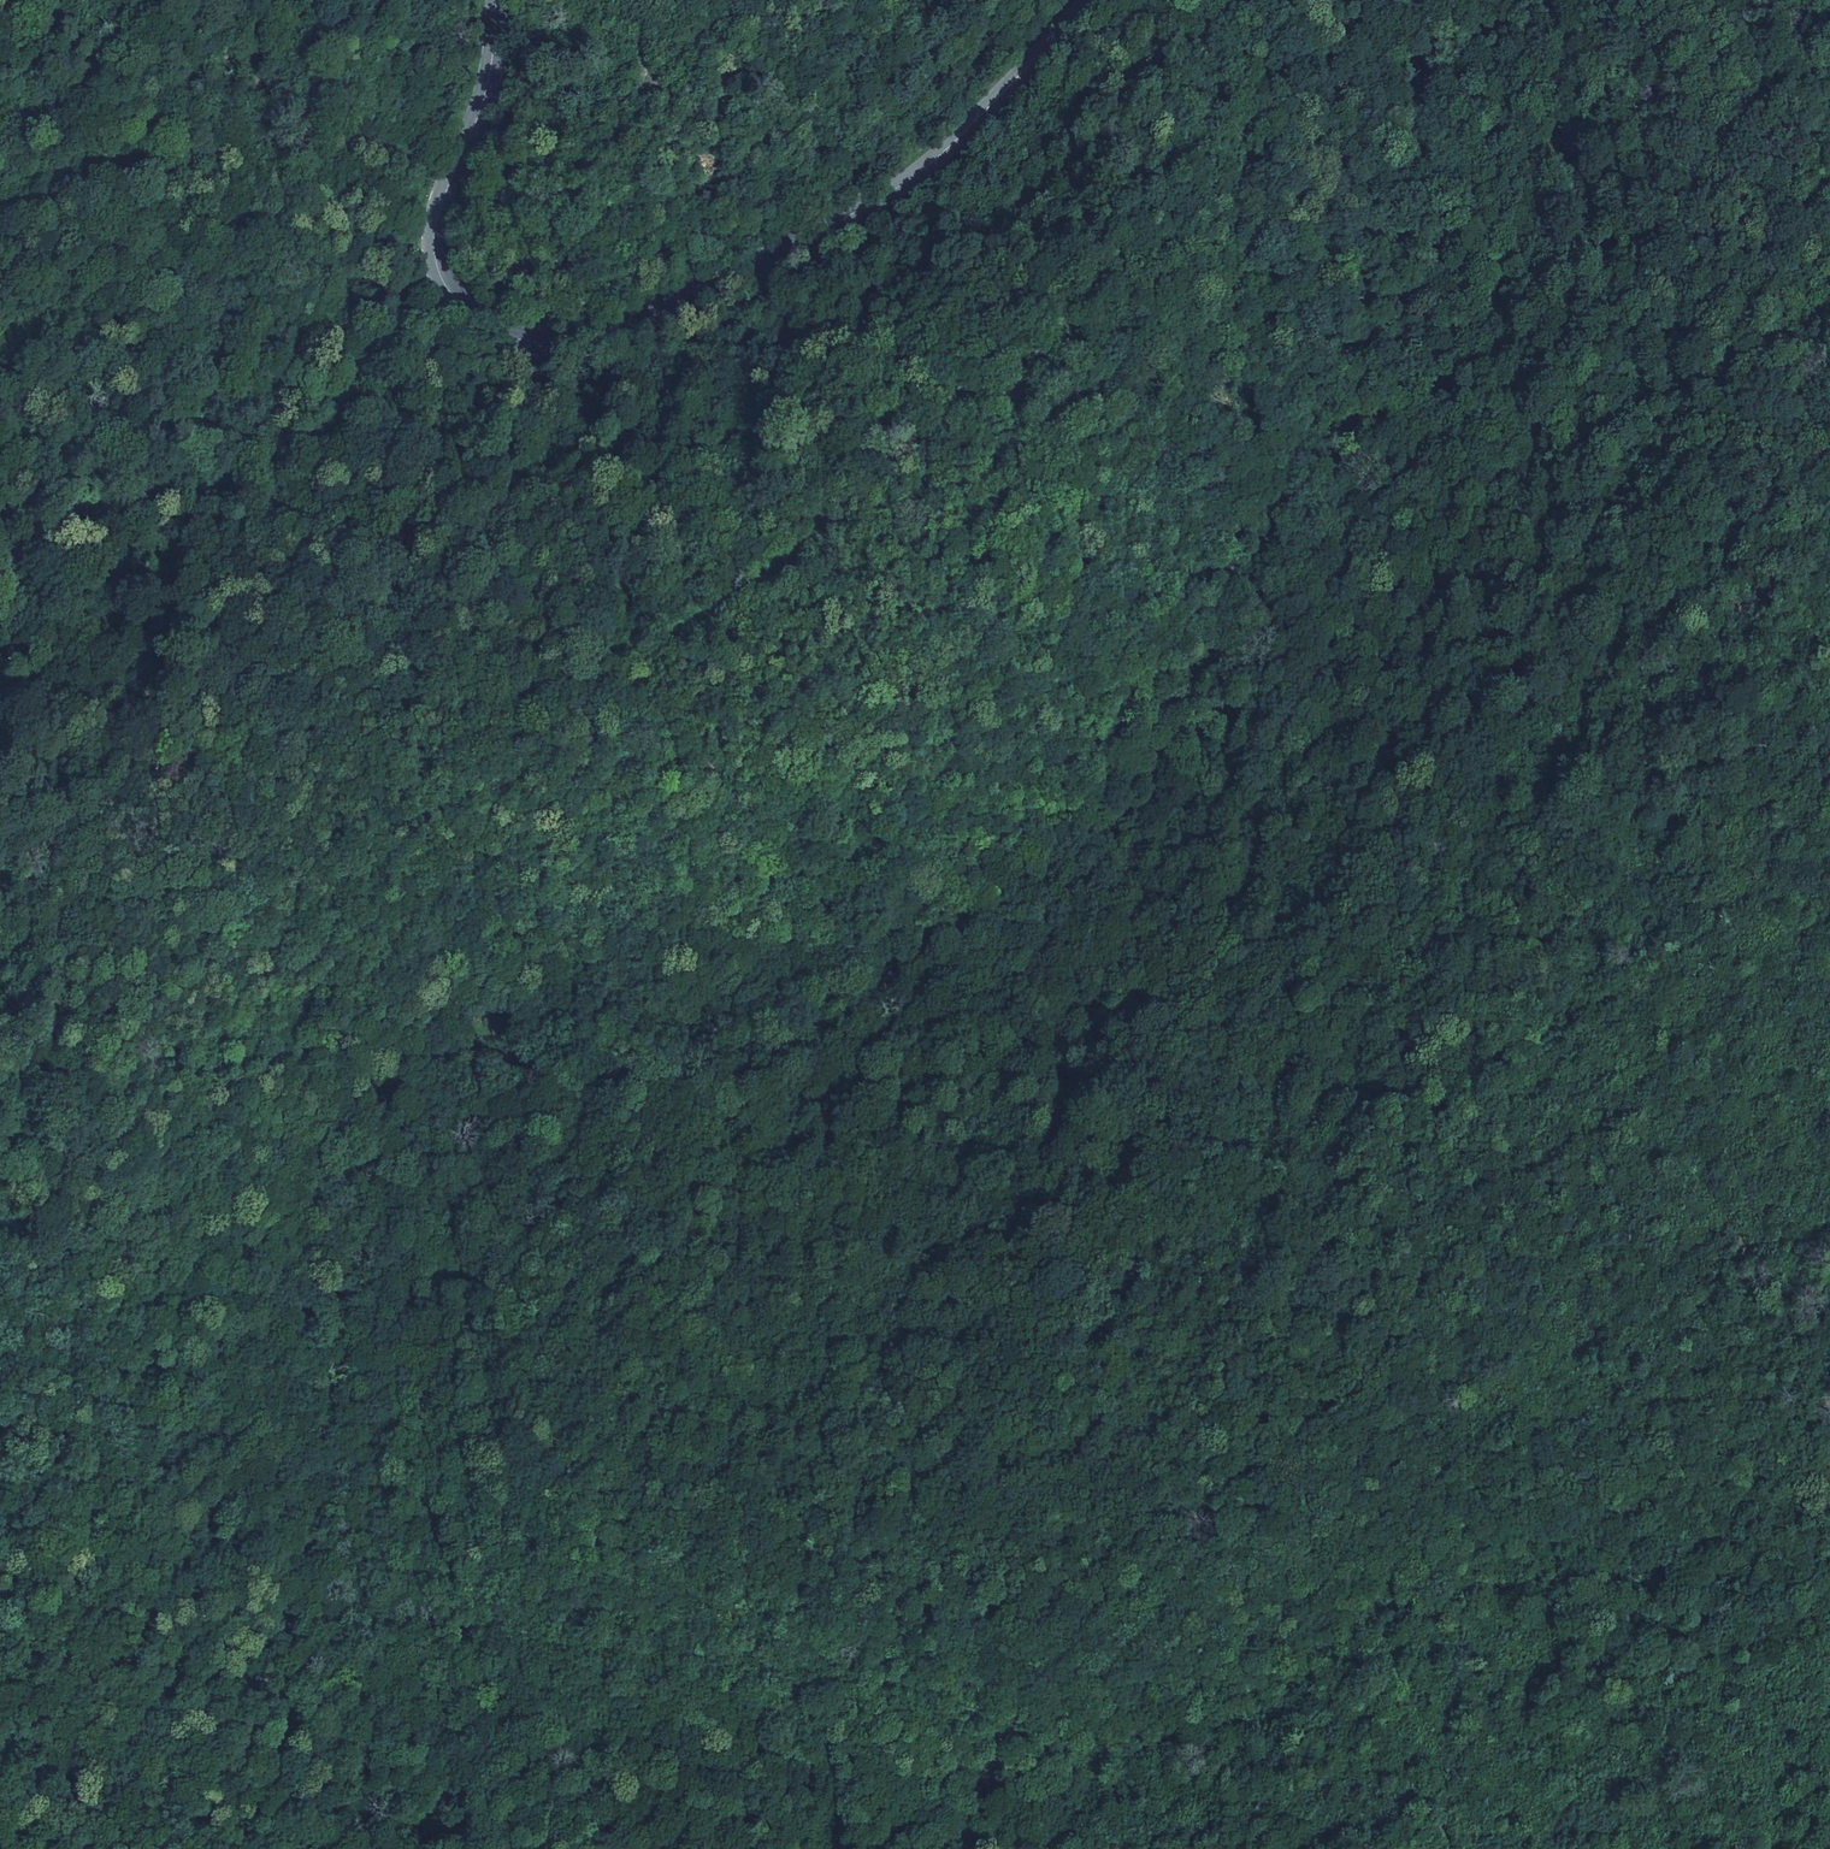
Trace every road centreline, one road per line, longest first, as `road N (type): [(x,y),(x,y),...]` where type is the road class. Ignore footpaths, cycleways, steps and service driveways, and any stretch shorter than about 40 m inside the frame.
road 1 (track): [(1829,1580),(1728,1571),(1587,1586),(1510,1566),(1436,1571),(1371,1613),(1260,1730),(1152,1760),(1012,1779),(718,1765),(508,1720),(381,1675)]
road 2 (track): [(1224,684),(1164,781),(1073,857),(946,934),(816,973),(690,975),(569,1014),(493,1065),(423,1163),(403,1230),(392,1293),(394,1388),(404,1431),(379,1539),(372,1644),(381,1675)]
road 3 (secondary): [(496,0),(486,81),(437,211),(433,248),(451,287),(471,307),(520,332),(556,337),(649,309),(897,184),(965,128),(1089,0)]
road 4 (track): [(439,1848),(381,1675)]

